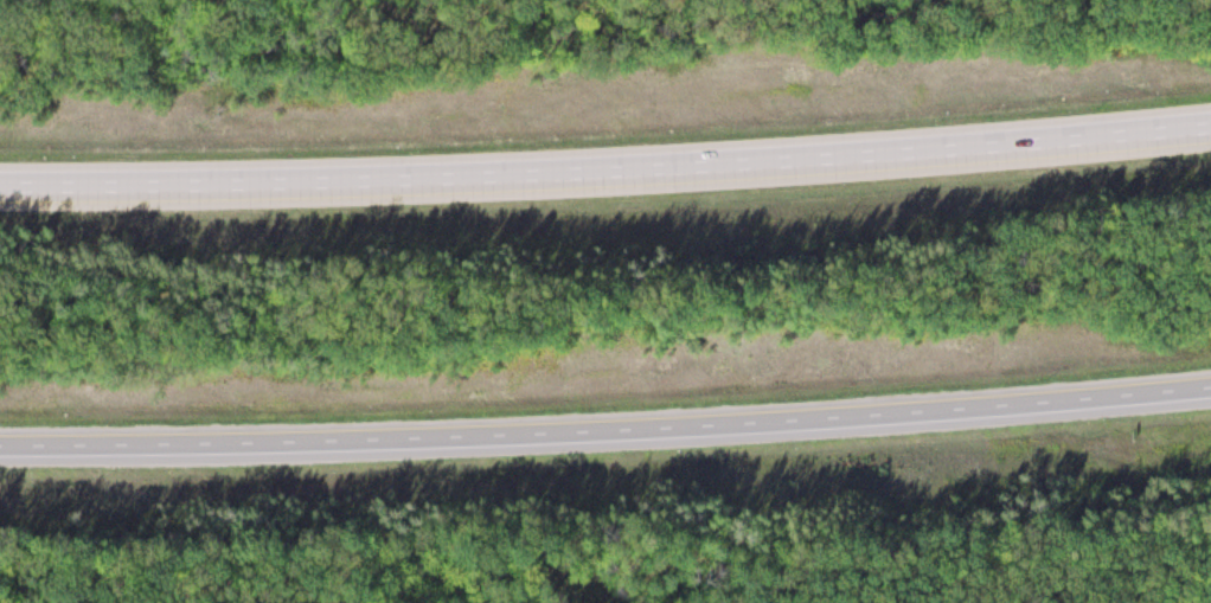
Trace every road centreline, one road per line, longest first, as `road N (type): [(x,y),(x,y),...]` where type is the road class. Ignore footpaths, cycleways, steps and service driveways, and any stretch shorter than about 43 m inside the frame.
road 1 (motorway): [(1210,122),(500,174),(0,183)]
road 2 (motorway): [(0,441),(607,429),(1210,383)]

